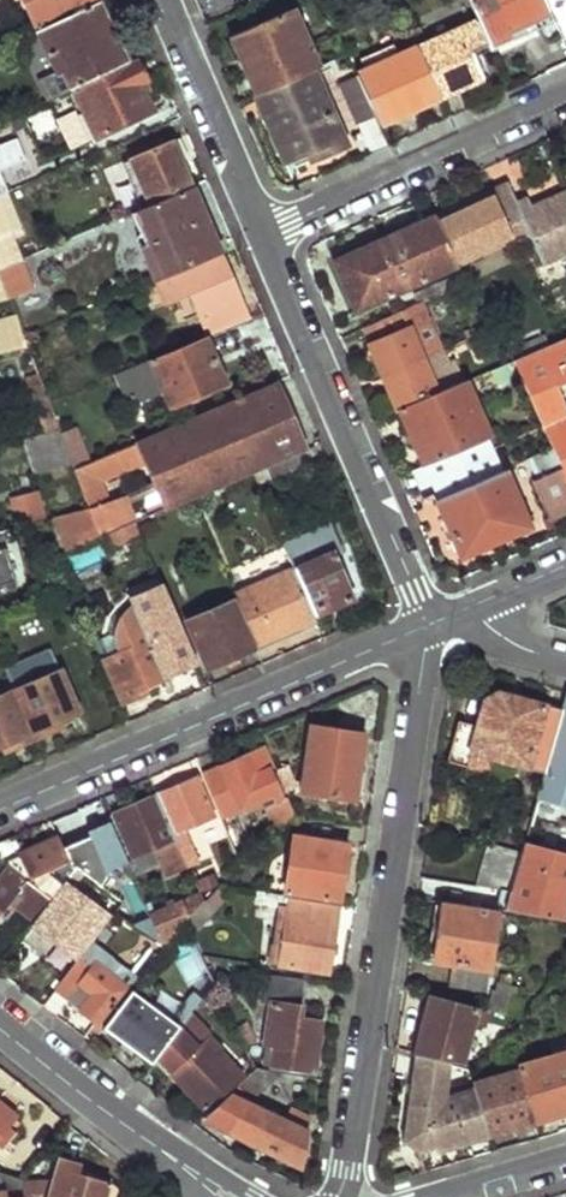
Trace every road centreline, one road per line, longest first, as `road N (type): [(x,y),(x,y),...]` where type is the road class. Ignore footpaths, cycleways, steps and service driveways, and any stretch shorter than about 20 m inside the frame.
road 1 (residential): [(338,1196),(349,1170),(426,628)]
road 2 (residential): [(0,811),(426,628)]
road 3 (residential): [(426,628),(267,232)]
road 4 (residential): [(267,232),(565,97)]
road 5 (residential): [(267,232),(165,0)]
road 6 (tertiary): [(149,1142),(0,1025)]
road 7 (residential): [(447,1196),(565,1162)]

